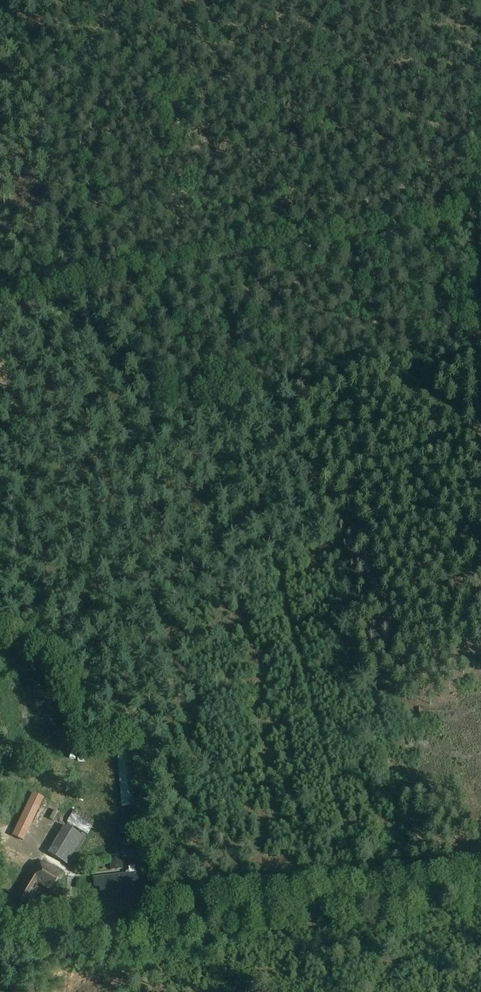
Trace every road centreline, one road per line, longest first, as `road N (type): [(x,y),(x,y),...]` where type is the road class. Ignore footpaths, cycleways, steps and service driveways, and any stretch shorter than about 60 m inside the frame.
road 1 (track): [(0,305),(480,217)]
road 2 (tertiary): [(0,943),(480,883)]

